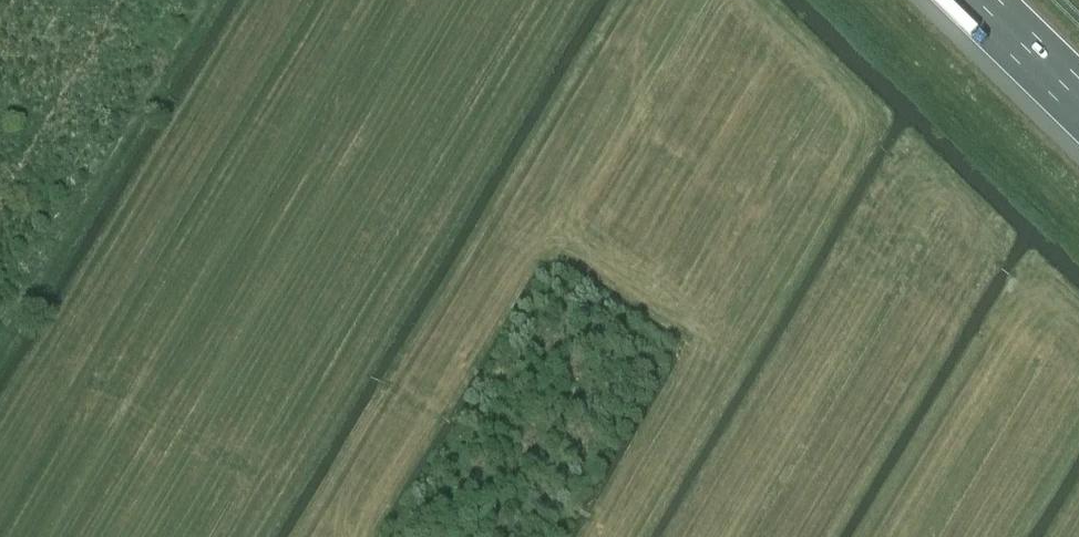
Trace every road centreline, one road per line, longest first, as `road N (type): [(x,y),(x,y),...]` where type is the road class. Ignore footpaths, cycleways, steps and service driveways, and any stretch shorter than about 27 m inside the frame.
road 1 (motorway): [(975,0),(1078,102)]

